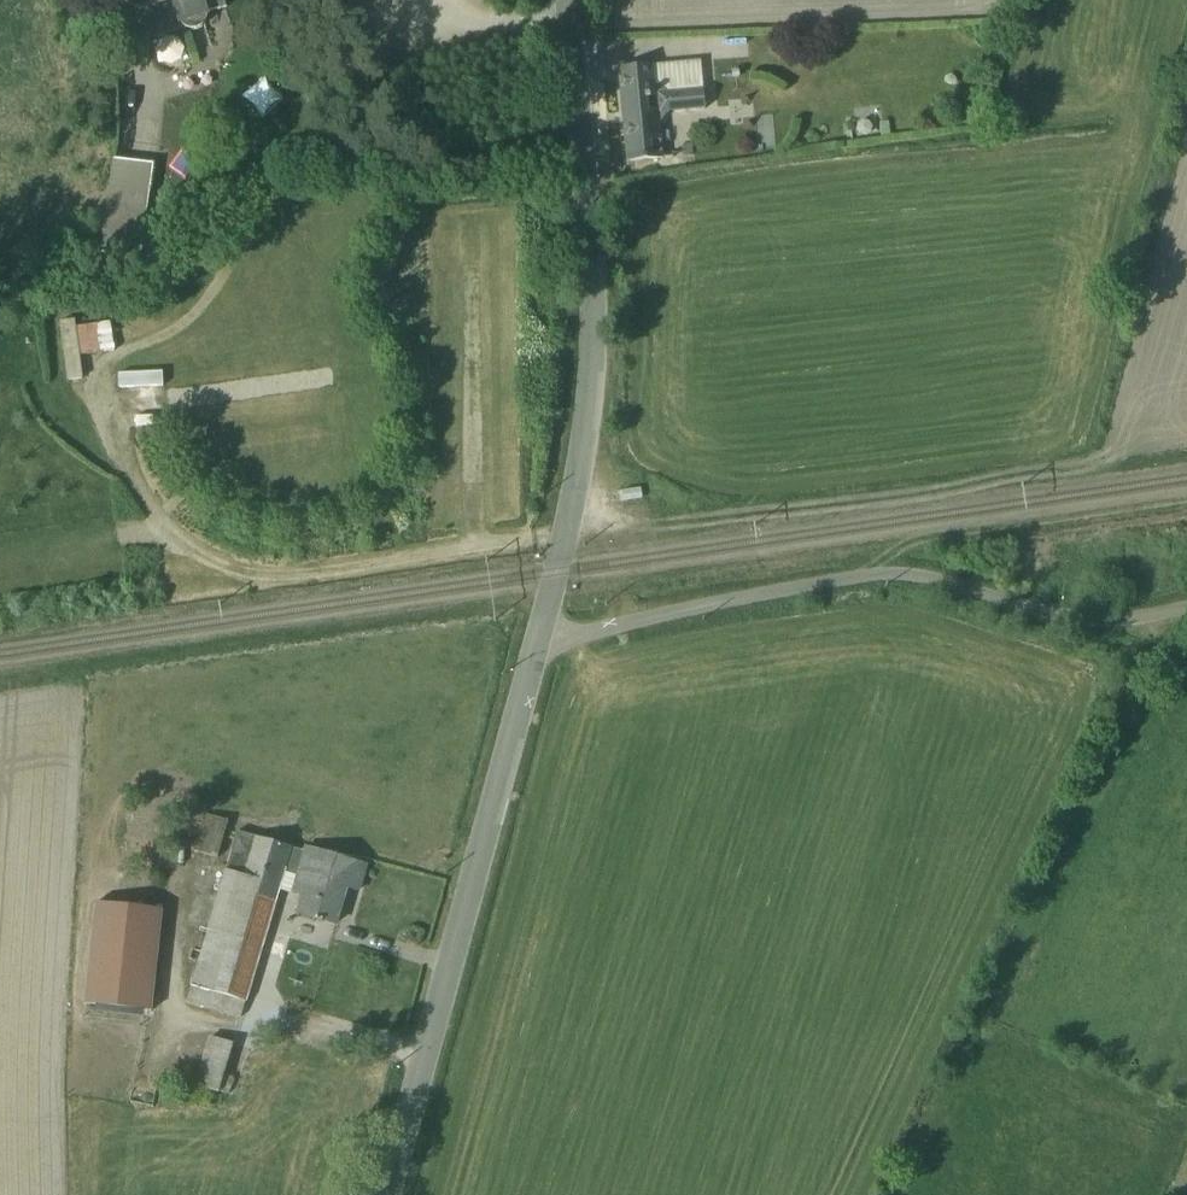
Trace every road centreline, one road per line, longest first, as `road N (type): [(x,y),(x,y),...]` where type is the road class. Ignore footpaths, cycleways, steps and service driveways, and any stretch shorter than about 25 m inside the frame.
road 1 (unclassified): [(538,638),(866,577),(930,580),(1066,617),(1116,622),(1186,609)]
road 2 (residential): [(538,638),(587,416),(593,334),(566,0)]
road 3 (residential): [(388,1194),(538,638)]

